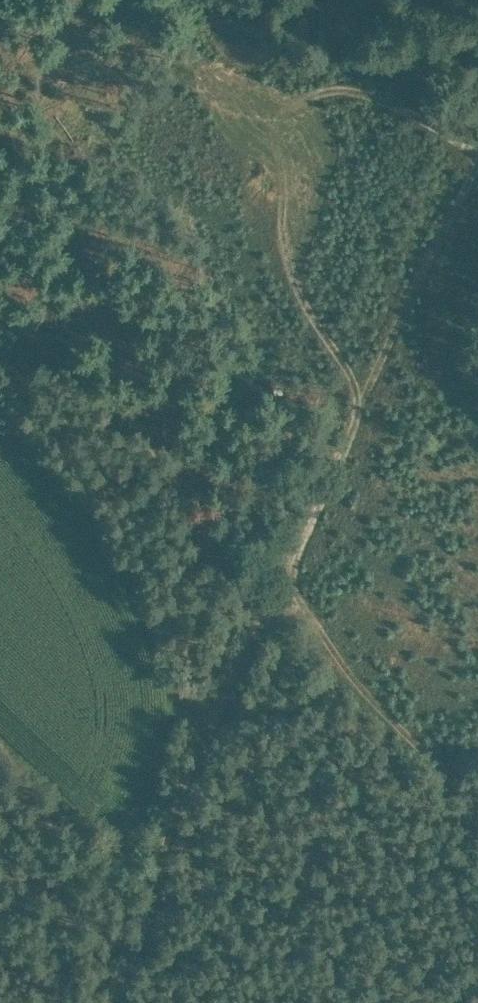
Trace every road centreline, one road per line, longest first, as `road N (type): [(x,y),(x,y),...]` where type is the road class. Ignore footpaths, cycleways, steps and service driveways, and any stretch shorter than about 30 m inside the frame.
road 1 (track): [(477,138),(267,606),(180,774),(141,914),(101,1002)]

